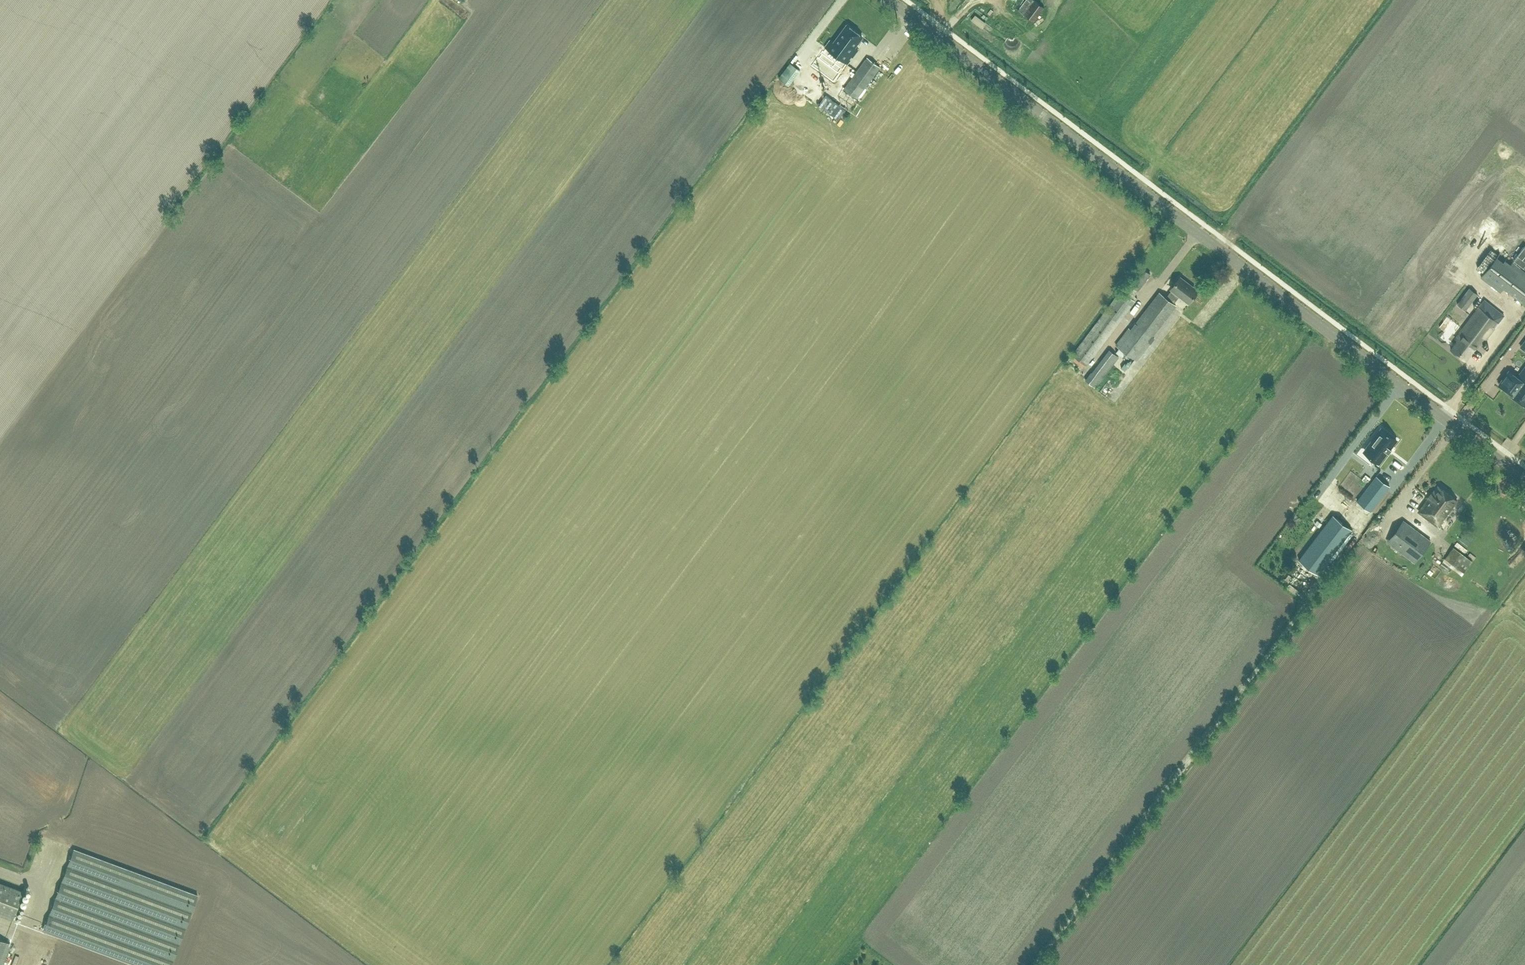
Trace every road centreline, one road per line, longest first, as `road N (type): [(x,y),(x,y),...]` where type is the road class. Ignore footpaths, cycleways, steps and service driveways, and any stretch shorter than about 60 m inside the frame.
road 1 (tertiary): [(1524,480),(888,0)]

